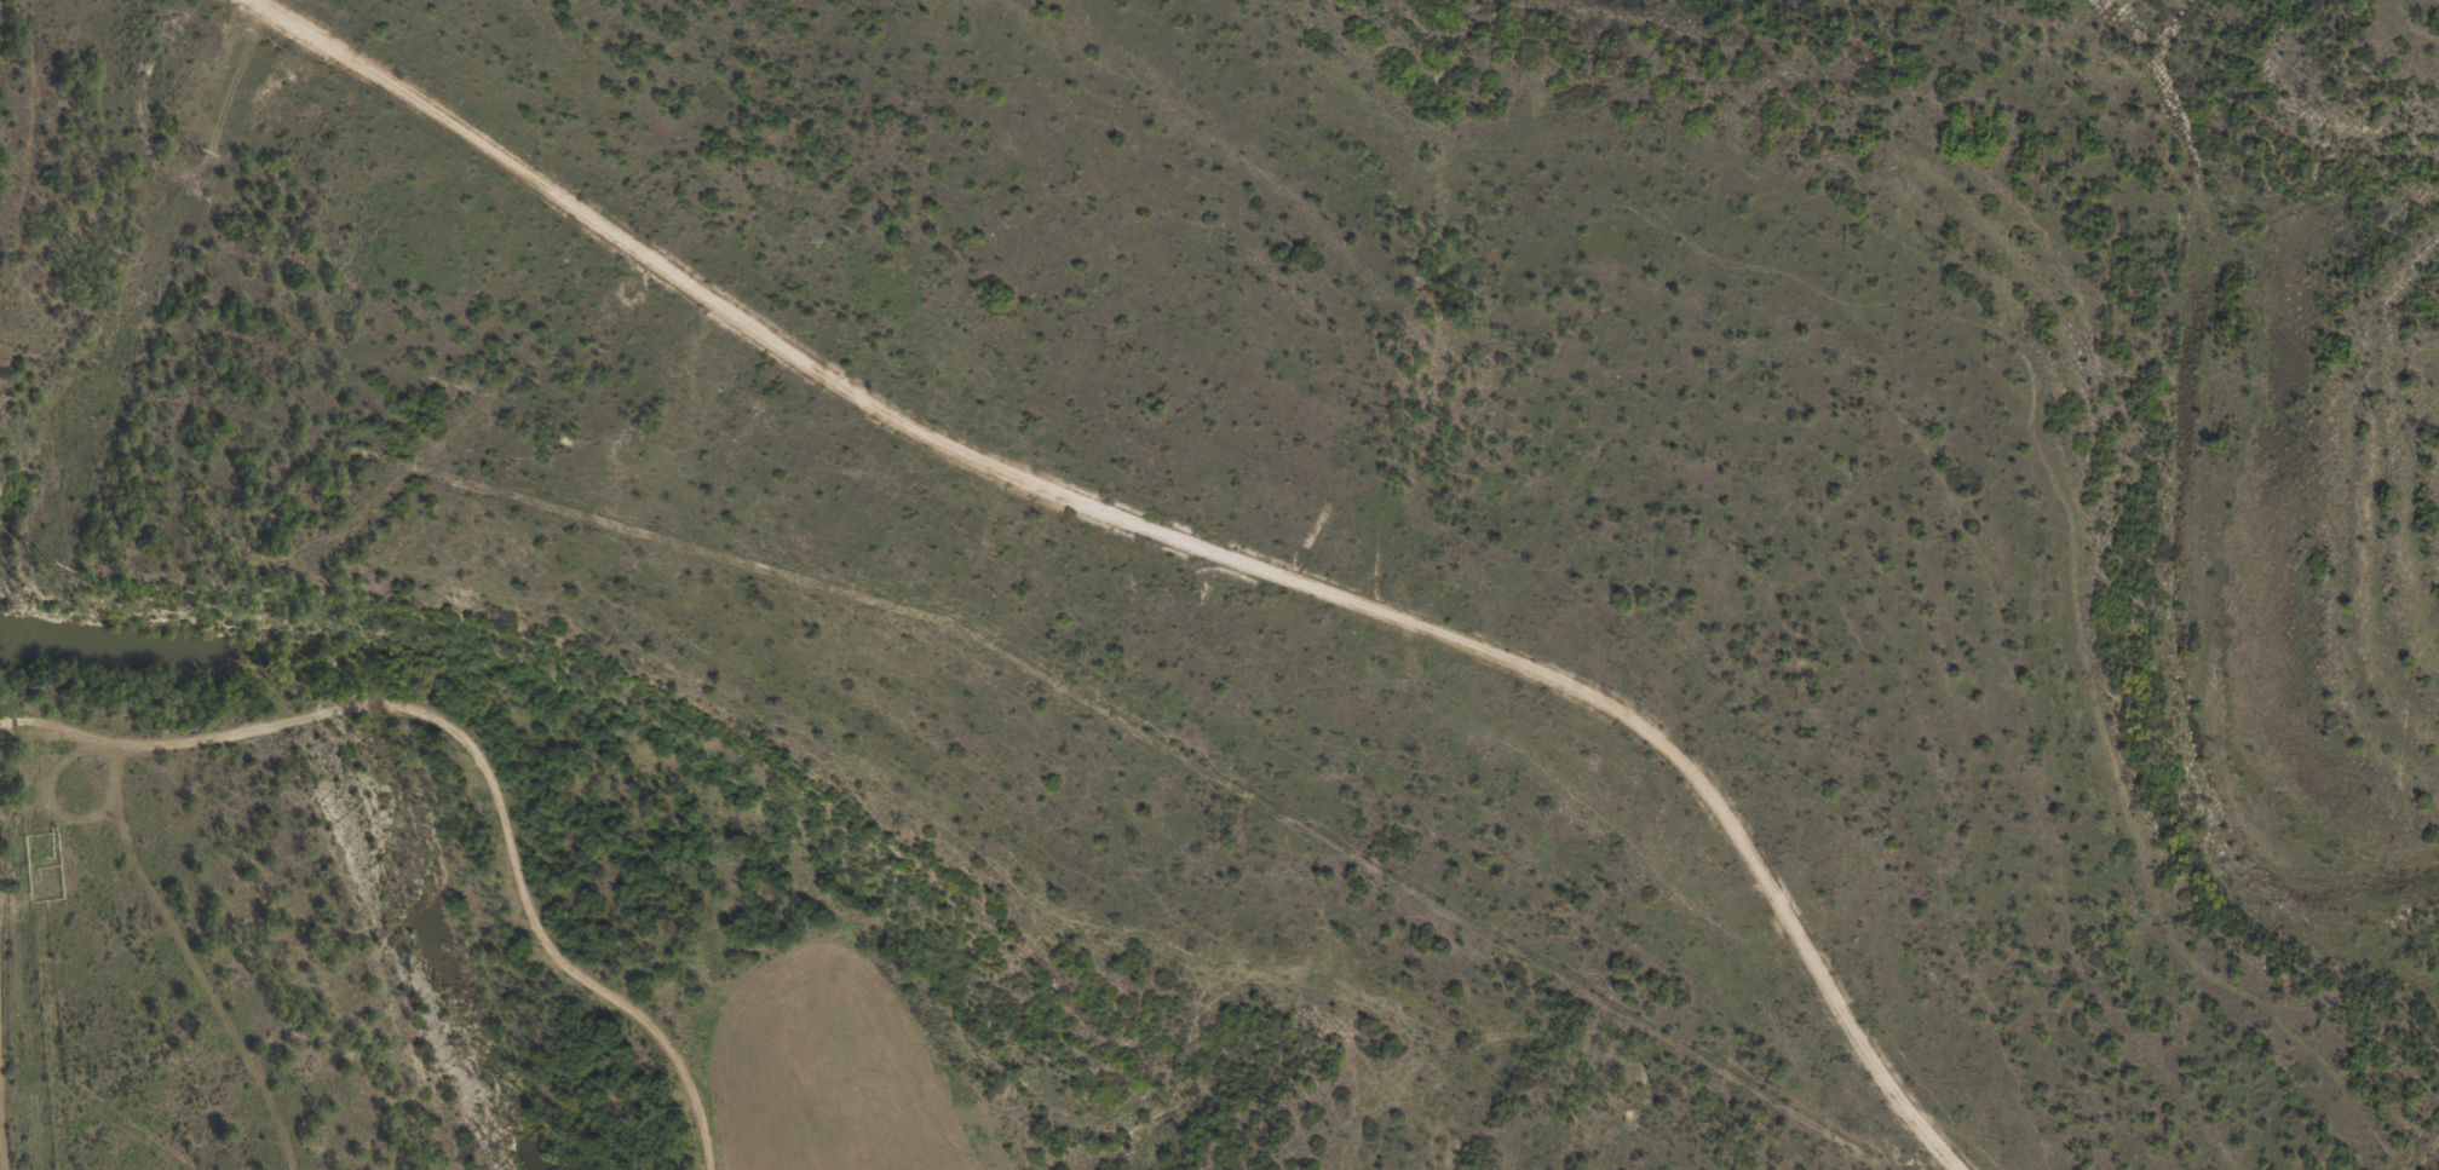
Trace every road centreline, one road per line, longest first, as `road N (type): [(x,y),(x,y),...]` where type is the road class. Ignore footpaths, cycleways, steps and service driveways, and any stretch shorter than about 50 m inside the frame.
road 1 (residential): [(1952,1169),(1862,1066),(1733,846),(1629,740),(864,428),(614,269),(418,115),(242,0)]
road 2 (residential): [(713,1169),(700,1122),(577,999),(517,913),(461,742),(419,710),(321,710),(217,743)]
road 3 (residential): [(222,999),(137,889),(137,790),(180,754),(217,743)]
road 4 (residential): [(222,999),(294,1169)]

